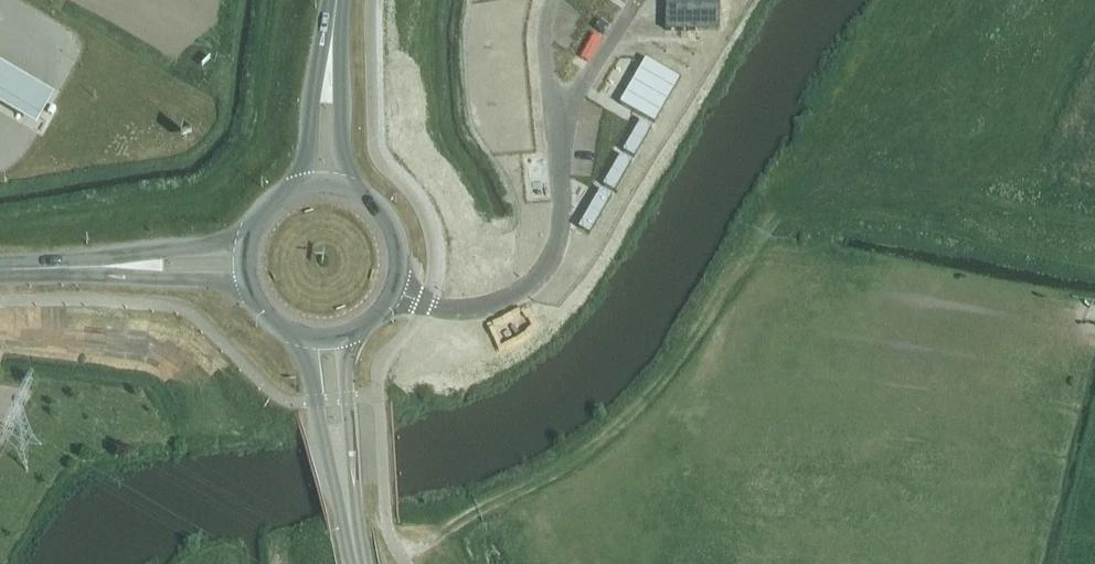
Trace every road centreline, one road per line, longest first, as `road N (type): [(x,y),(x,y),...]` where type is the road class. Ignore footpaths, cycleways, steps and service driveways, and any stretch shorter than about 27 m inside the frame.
road 1 (primary): [(306,335),(333,479),(353,530)]
road 2 (primary): [(353,530),(345,333)]
road 3 (unclassified): [(249,242),(116,252),(55,268)]
road 4 (unclassified): [(55,268),(249,281)]
road 5 (primary): [(345,333),(383,306),(398,261),(384,217),(346,189)]
road 6 (primary): [(335,21),(317,70),(302,188)]
road 7 (primary): [(346,189),(335,21)]

